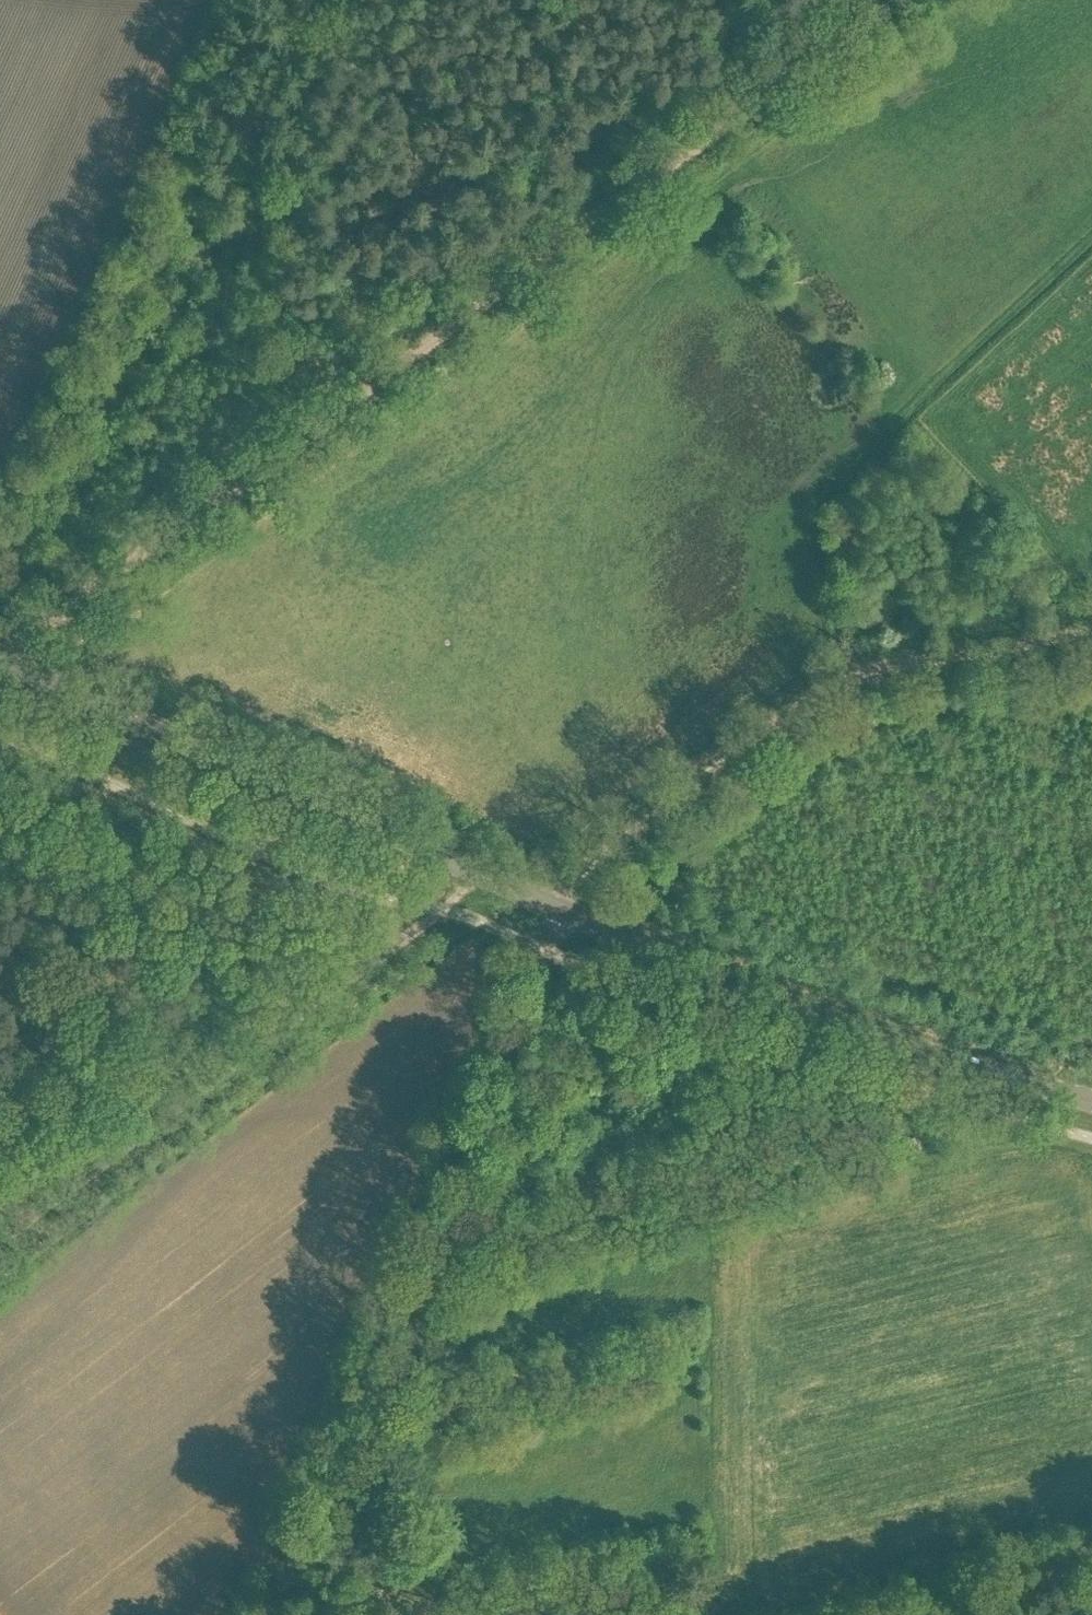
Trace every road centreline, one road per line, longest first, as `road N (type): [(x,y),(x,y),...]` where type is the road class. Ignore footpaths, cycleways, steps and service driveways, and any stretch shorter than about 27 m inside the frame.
road 1 (track): [(17,666),(39,624),(886,0)]
road 2 (unclassified): [(267,1614),(422,1325),(456,1192),(561,912)]
road 3 (track): [(561,912),(583,864),(842,675),(1091,626)]
road 4 (tertiary): [(561,912),(0,658)]
road 5 (track): [(477,870),(439,909),(0,1242)]
road 6 (tertiary): [(1091,1100),(831,1023),(561,912)]

